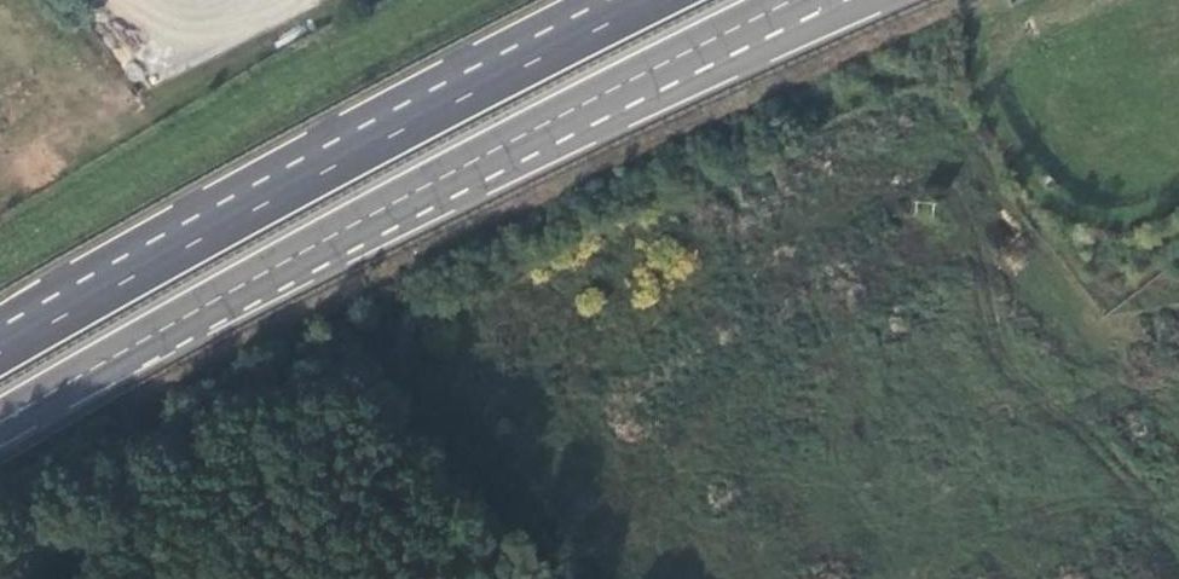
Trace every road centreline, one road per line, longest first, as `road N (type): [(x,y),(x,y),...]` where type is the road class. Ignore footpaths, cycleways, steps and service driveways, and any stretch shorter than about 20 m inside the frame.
road 1 (trunk): [(128,347),(296,281),(883,0)]
road 2 (trunk): [(128,347),(531,128),(788,0)]
road 3 (trunk): [(655,0),(86,294)]
road 4 (trunk): [(585,0),(345,123),(86,294)]
road 5 (track): [(1092,0),(1008,36),(993,62),(991,99),(1021,166),(1050,199),(1092,220),(1126,224),(1178,203)]
road 6 (trunk): [(0,423),(128,347)]

